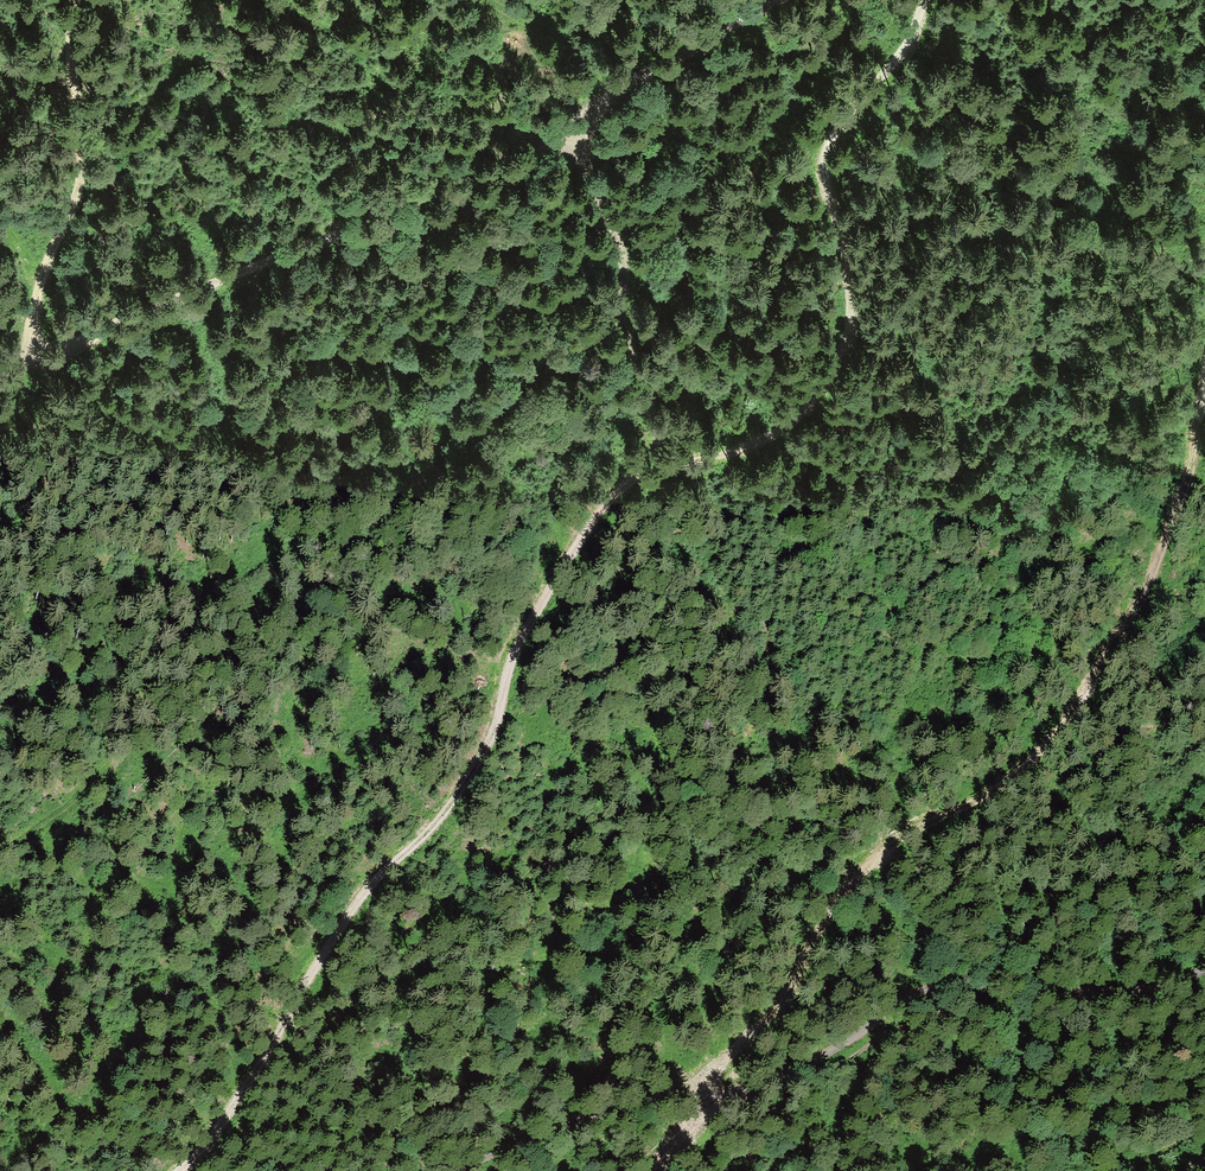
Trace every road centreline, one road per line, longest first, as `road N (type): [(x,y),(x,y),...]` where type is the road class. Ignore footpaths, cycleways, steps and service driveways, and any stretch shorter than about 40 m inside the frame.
road 1 (track): [(171,1170),(228,1115),(382,870),(468,779),(494,735),(516,643),(616,494),(635,474),(778,439),(838,369),(852,335),(853,292),(849,252),(823,171),(828,143),(915,31),(925,0)]
road 2 (track): [(0,372),(303,247),(455,206),(616,95),(787,0)]
road 3 (unclassified): [(1204,972),(1122,993),(1015,985),(937,990),(762,1087),(603,1116),(462,1170)]
road 4 (track): [(21,362),(81,182),(76,0)]
road 5 (track): [(7,1170),(48,1125),(53,1091),(30,1053),(0,1047)]
road 6 (track): [(1165,561),(1204,404)]

